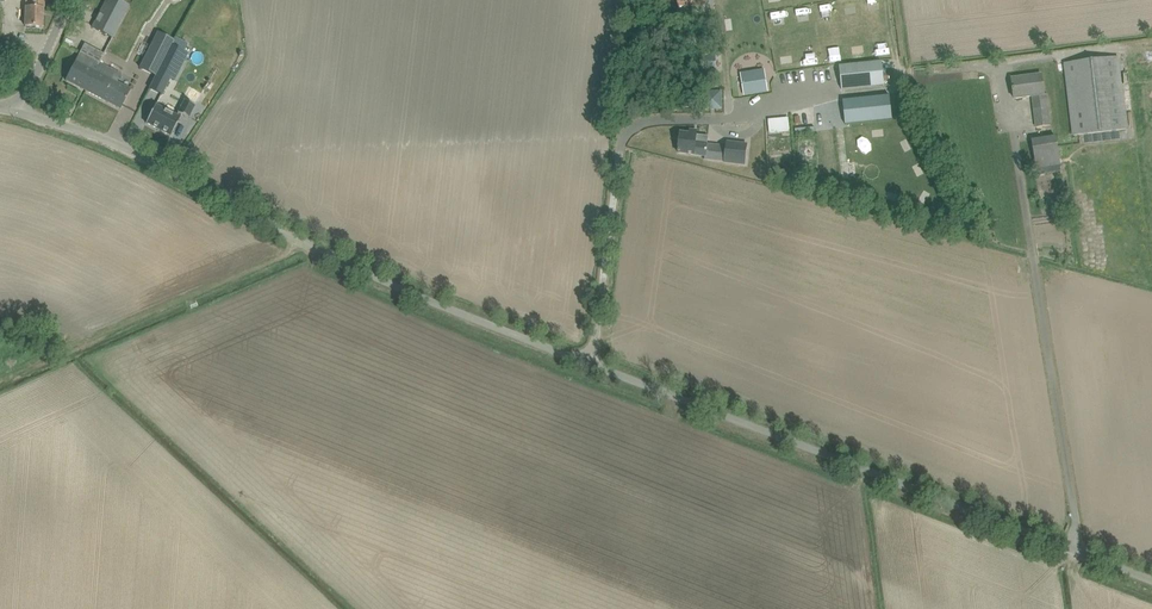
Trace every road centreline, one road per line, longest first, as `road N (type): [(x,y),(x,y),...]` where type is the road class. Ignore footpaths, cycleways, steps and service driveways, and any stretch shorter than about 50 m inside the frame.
road 1 (unclassified): [(1151,590),(489,330),(97,138),(26,115)]
road 2 (unclassified): [(26,115),(66,0)]

